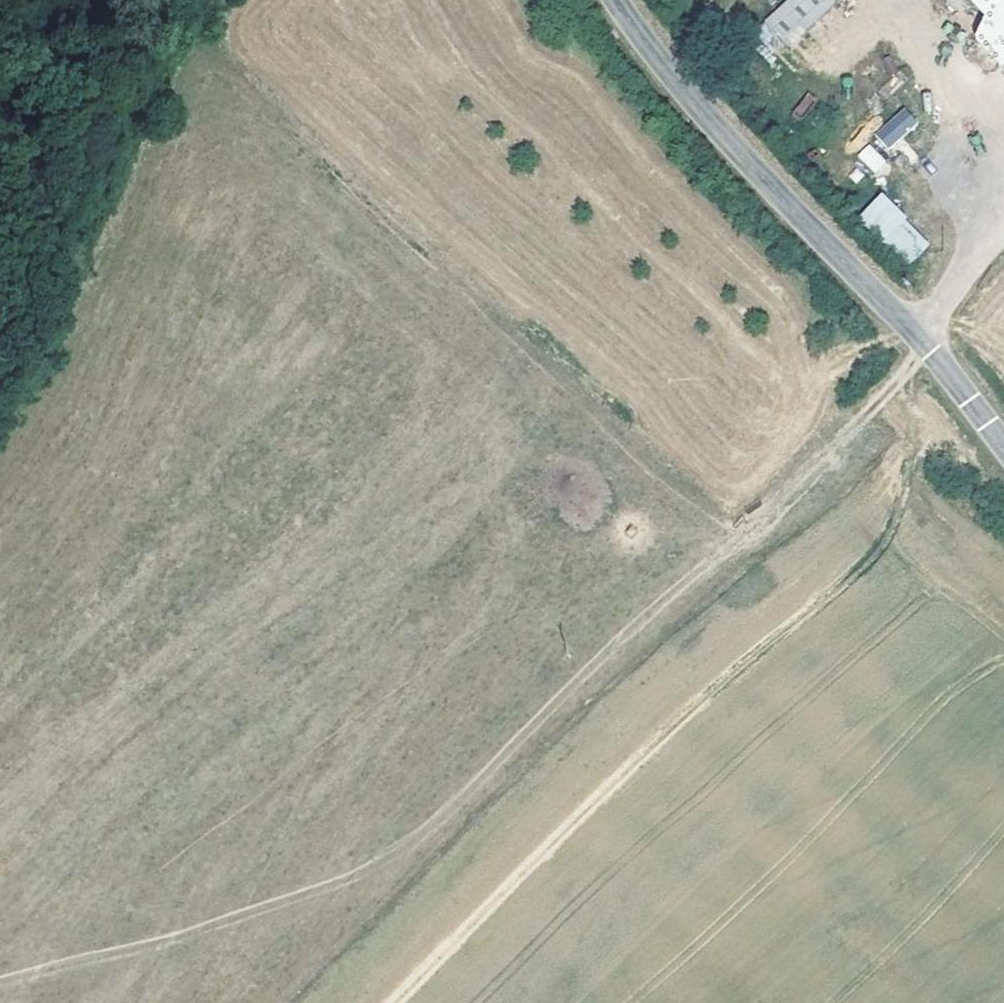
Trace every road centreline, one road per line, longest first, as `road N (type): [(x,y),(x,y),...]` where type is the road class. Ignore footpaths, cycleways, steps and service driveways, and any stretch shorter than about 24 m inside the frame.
road 1 (track): [(928,348),(283,1002)]
road 2 (tertiary): [(1003,445),(928,348),(678,76),(622,0)]

